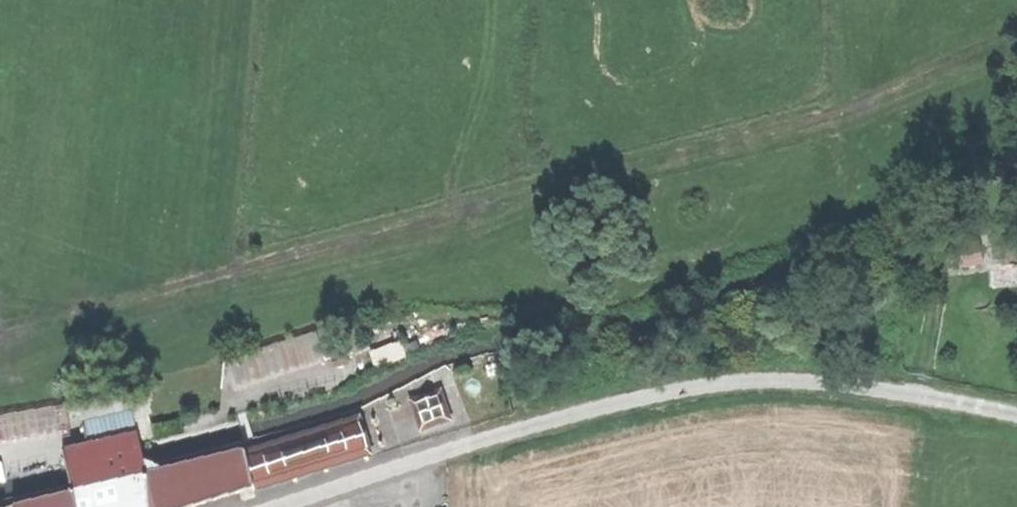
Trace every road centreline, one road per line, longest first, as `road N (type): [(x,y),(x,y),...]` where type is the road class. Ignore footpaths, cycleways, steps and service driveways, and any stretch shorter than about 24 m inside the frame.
road 1 (track): [(0,342),(295,252),(548,196),(1016,40)]
road 2 (unclassified): [(276,506),(601,405),(762,381),(873,386),(1016,415)]

